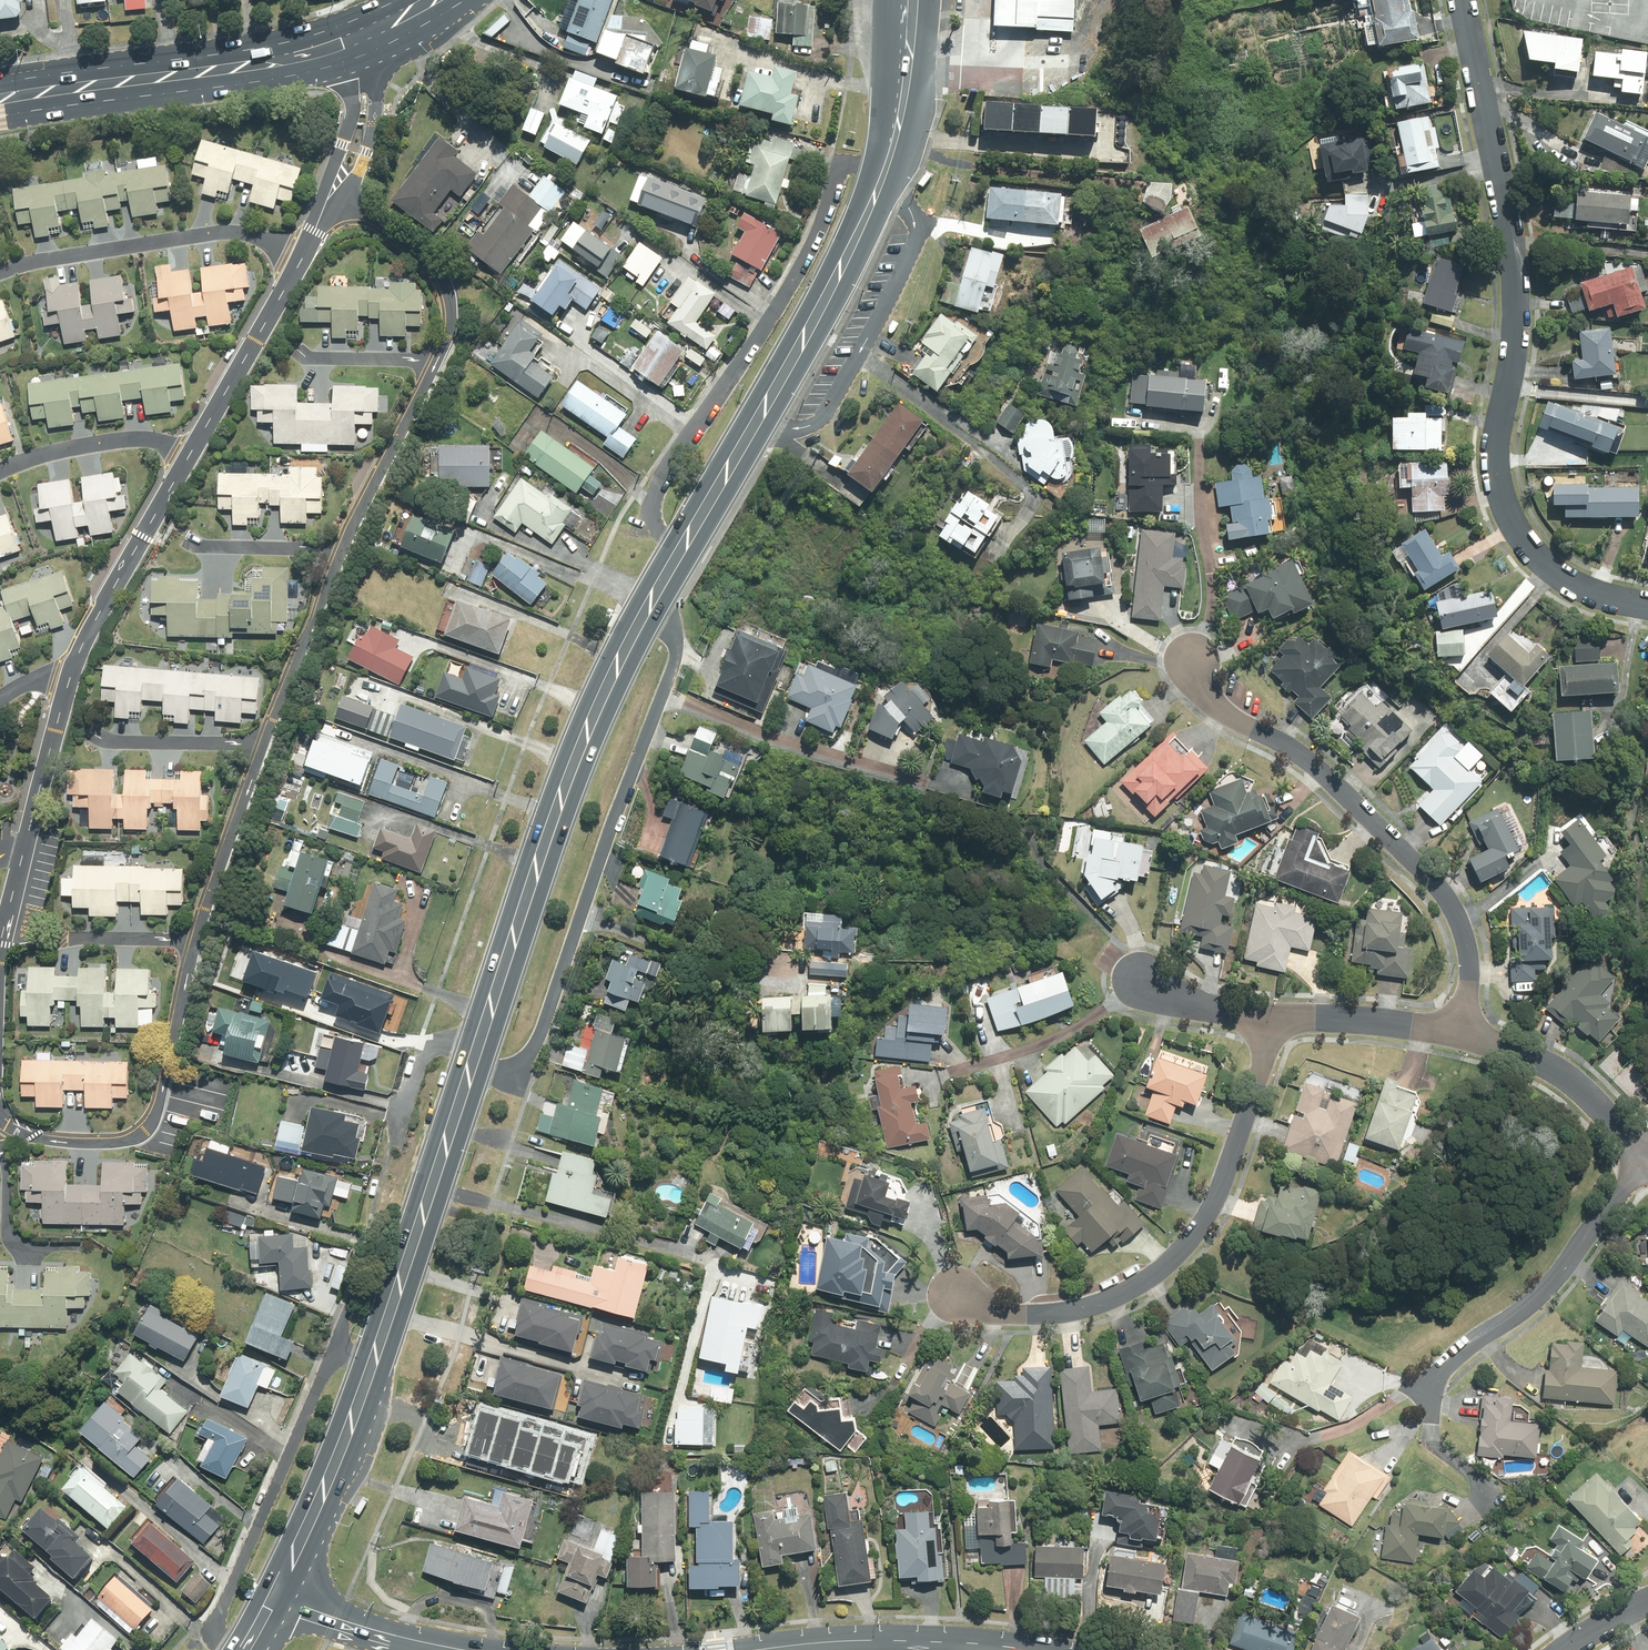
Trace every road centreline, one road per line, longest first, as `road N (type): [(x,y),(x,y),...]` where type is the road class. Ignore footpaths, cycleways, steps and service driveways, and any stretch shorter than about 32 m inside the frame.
road 1 (primary): [(275,1597),(366,1383),(595,712),(843,268),(884,177),(909,54),(910,0)]
road 2 (residential): [(1464,0),(1510,226),(1485,442),(1497,503),(1516,546),(1550,572),(1647,610)]
road 3 (residential): [(952,1289),(980,1308),(1066,1313),(1106,1303),(1164,1268),(1226,1188),(1271,1020)]
road 4 (residential): [(1192,662),(1232,714),(1298,753),(1435,884),(1472,965),(1467,1030)]
road 5 (residential): [(0,1114),(47,1137),(108,1141),(140,1132),(159,1100),(188,927)]
road 6 (primary): [(0,95),(248,66),(339,46)]
road 7 (residential): [(1428,1384),(1525,1308),(1647,1145)]
road 8 (residential): [(0,274),(221,236),(300,248)]
road 9 (tertiary): [(1018,1649),(853,1640),(772,1649)]
road 10 (residential): [(432,367),(452,320),(434,272),(334,195)]
road 11 (residential): [(188,444),(300,248)]
road 12 (residential): [(335,549),(432,367)]
road 13 (residential): [(1467,1030),(1647,1127)]
road 14 (residential): [(188,927),(256,735)]
road 15 (residential): [(53,722),(256,735)]
road 16 (residential): [(256,735),(335,549)]
road 17 (residential): [(0,915),(53,722)]
road 18 (residential): [(1271,1020),(1467,1030)]
road 19 (residential): [(145,521),(196,546),(335,549)]
road 20 (residential): [(0,468),(86,439),(188,444)]
road 21 (tertiary): [(456,1649),(275,1597)]
road 22 (residential): [(0,917),(188,927)]
road 23 (residential): [(61,679),(87,614),(145,521)]
road 24 (residential): [(373,31),(381,70),(375,126),(360,168),(334,195)]
road 25 (residential): [(334,195),(349,108),(339,46)]
road 26 (residential): [(1141,982),(1201,1006),(1271,1020)]
road 27 (residential): [(304,362),(432,367)]

